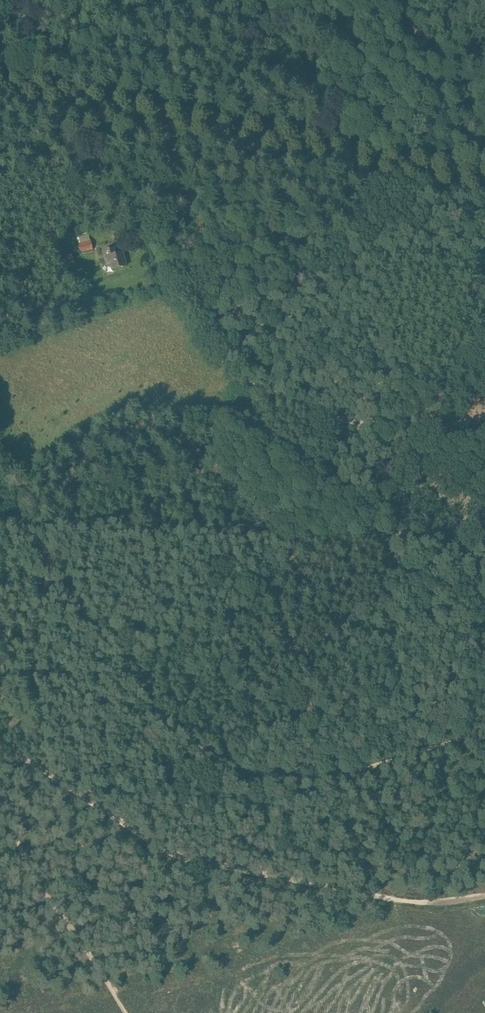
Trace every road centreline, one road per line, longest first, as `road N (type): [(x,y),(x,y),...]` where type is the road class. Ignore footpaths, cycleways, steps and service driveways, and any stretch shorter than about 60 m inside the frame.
road 1 (unclassified): [(0,86),(484,178)]

